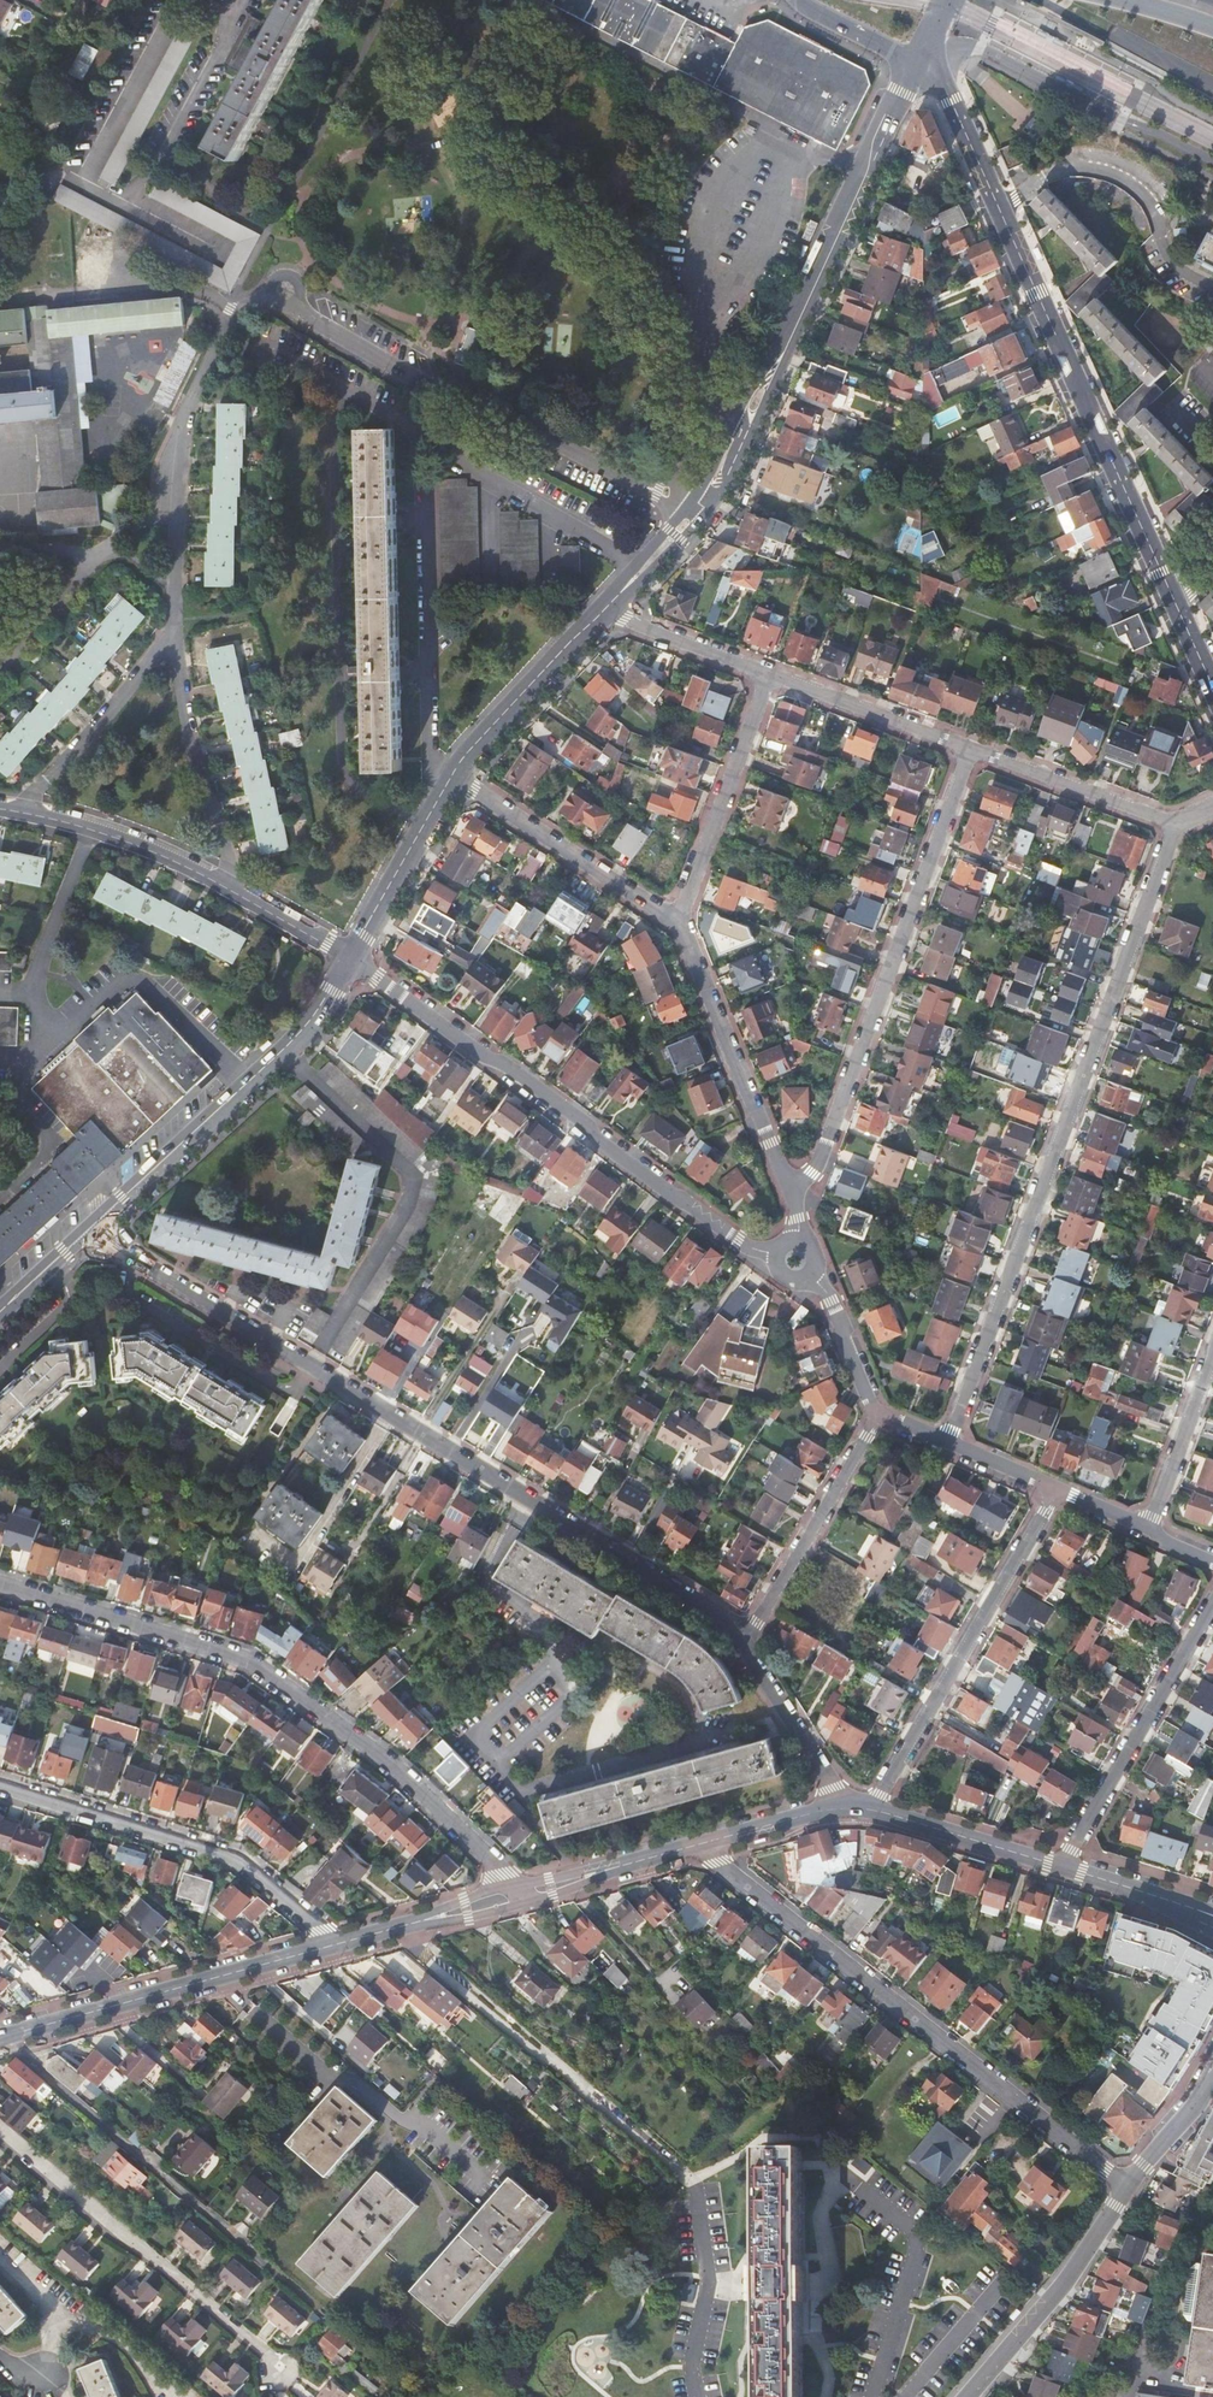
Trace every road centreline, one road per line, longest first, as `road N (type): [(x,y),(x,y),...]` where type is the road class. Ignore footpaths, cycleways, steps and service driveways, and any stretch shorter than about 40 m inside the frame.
road 1 (residential): [(754,1639),(124,1257),(94,1224)]
road 2 (tertiary): [(920,62),(937,70),(1212,686)]
road 3 (unclassified): [(1176,822),(947,1443)]
road 4 (residential): [(0,1583),(251,1660),(418,1786),(525,1893)]
road 5 (residential): [(397,1929),(690,2181),(709,2283),(691,2368),(697,2396)]
road 6 (residential): [(1126,2191),(705,1844)]
road 7 (residential): [(350,958),(771,1258)]
road 8 (unclassified): [(973,750),(799,1216)]
road 9 (residential): [(340,1944),(244,1860),(0,1784)]
road 10 (residential): [(294,302),(436,388),(624,479)]
road 11 (secondary): [(94,1224),(298,1035),(350,958)]
road 12 (unclassified): [(869,1805),(1061,1491)]
road 13 (residential): [(453,775),(426,757),(420,438)]
road 14 (residential): [(237,1974),(244,2004),(326,2078),(350,2082),(382,2113),(417,2121),(486,2178)]
road 15 (residential): [(680,923),(799,1216)]
road 16 (unclassified): [(1062,1867),(1212,1595)]
road 17 (residential): [(235,17),(173,10),(81,178),(129,203)]
road 18 (residential): [(453,775),(680,923)]
road 19 (residential): [(768,673),(680,923)]
road 20 (residential): [(845,2178),(925,2243),(877,2396)]
road 21 (residential): [(239,896),(174,643)]
road 22 (residential): [(880,1412),(754,1639)]
road 23 (residential): [(968,2396),(1062,2287),(1126,2191)]
road 24 (secondary): [(812,293),(920,62)]
road 25 (residential): [(174,643),(193,394)]
road 26 (residential): [(634,566),(420,438)]
road 27 (tertiary): [(0,2039),(237,1974)]
road 28 (residential): [(174,643),(18,810)]
road 29 (secondary): [(453,775),(603,611)]
road 30 (residential): [(768,673),(973,750)]
road 31 (residential): [(973,750),(1176,822)]
road 32 (residential): [(129,203),(235,17)]
road 33 (secondary): [(350,958),(453,775)]
road 34 (secondary): [(730,481),(812,293)]
road 35 (tertiary): [(869,1805),(1062,1867)]
road 36 (residential): [(420,438),(255,340)]
road 37 (residential): [(846,1805),(754,1639)]
road 38 (tertiary): [(525,1893),(705,1844)]
road 39 (motorway): [(1049,0),(1212,86)]
road 40 (unclassified): [(1149,1530),(1212,1360)]
road 41 (residential): [(603,611),(768,673)]
road 42 (residential): [(91,829),(27,992)]
road 43 (residential): [(91,829),(239,896)]
road 44 (tertiary): [(1062,1867),(1212,1915)]
road 45 (residential): [(904,2396),(1005,2285)]
road 46 (tertiary): [(705,1844),(846,1805)]
road 47 (residential): [(1126,2191),(1212,2073)]
road 48 (secondary): [(812,293),(735,416)]
road 49 (secondary): [(800,0),(920,62)]
road 50 (secondary): [(603,611),(701,521)]
road 51 (tertiary): [(397,1929),(525,1893)]
road 52 (secondary): [(0,1312),(94,1224)]
road 53 (residential): [(239,896),(350,958)]
road 54 (residential): [(947,1443),(1061,1491)]

